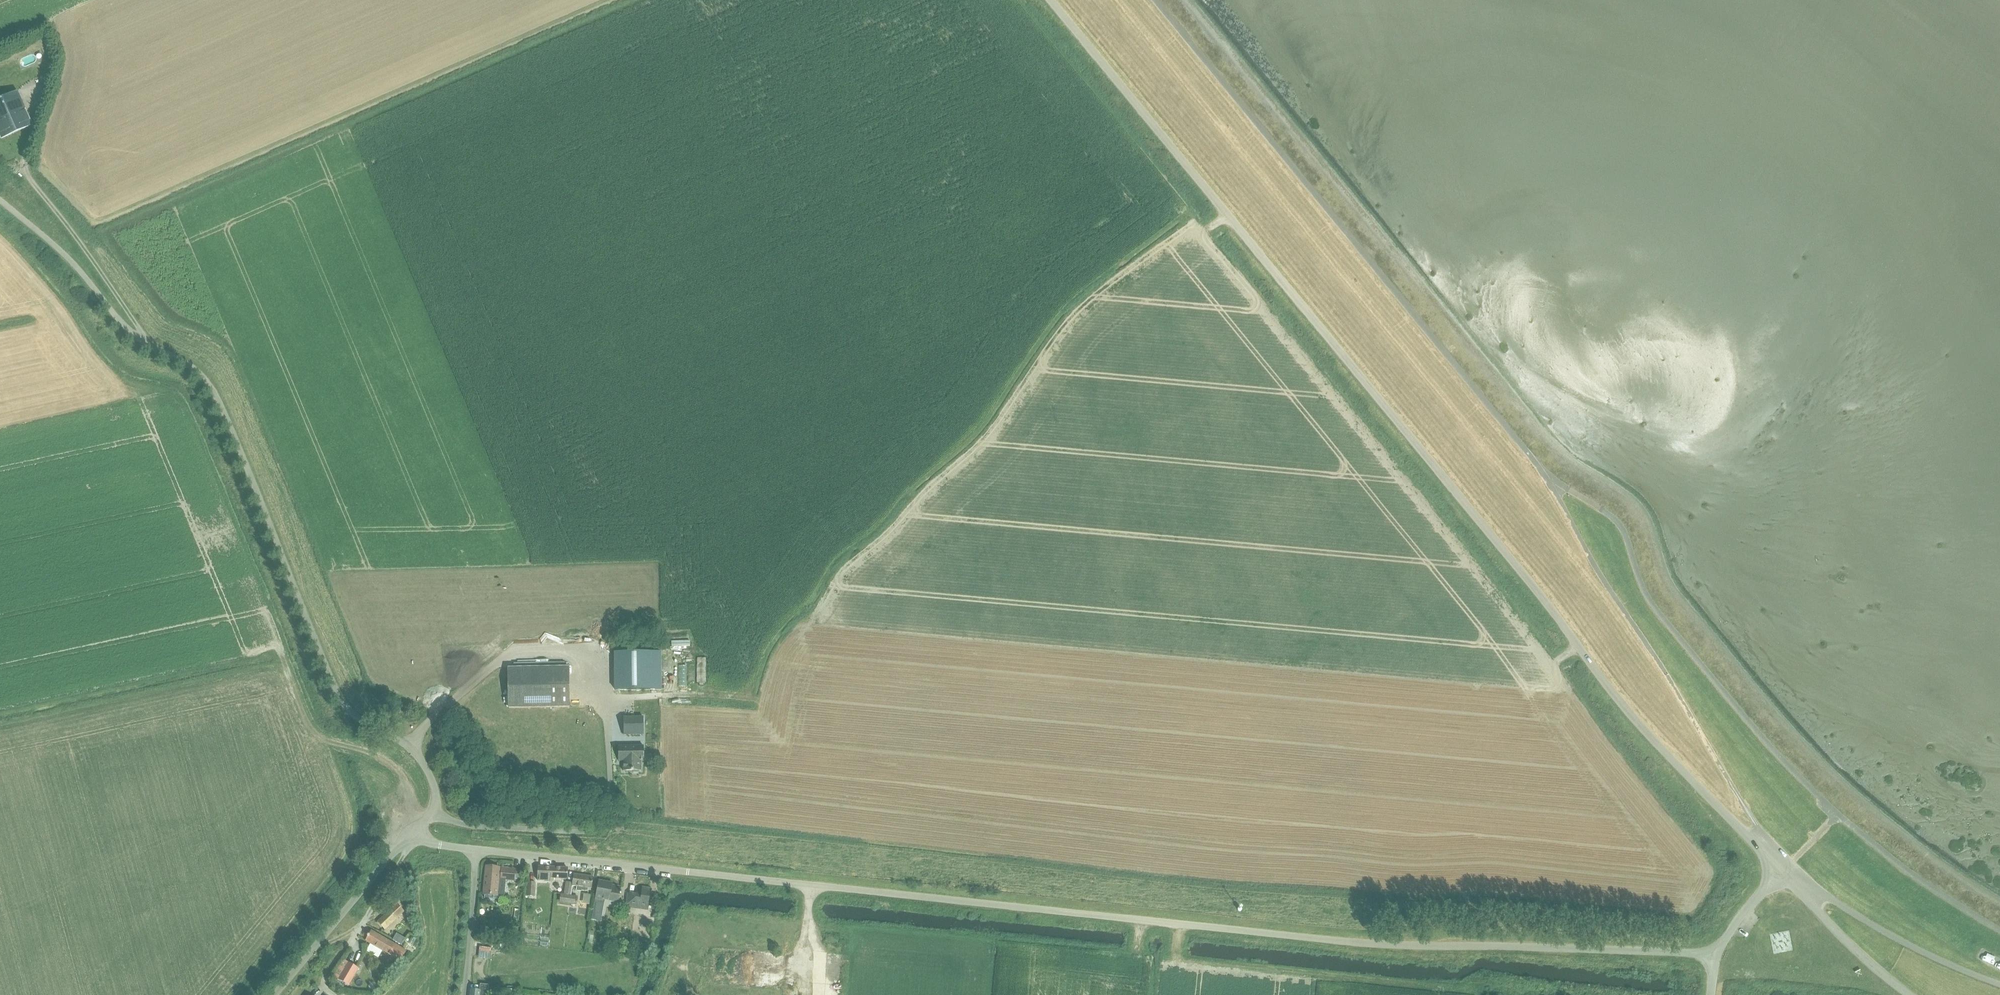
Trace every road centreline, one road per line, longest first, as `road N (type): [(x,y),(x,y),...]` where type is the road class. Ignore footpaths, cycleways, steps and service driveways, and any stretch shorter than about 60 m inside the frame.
road 1 (tertiary): [(1717,953),(1414,947),(479,851)]
road 2 (unclassified): [(1781,873),(1645,731),(1052,0)]
road 3 (tertiary): [(420,835),(438,804),(427,769),(339,694),(217,393),(126,329),(73,263),(0,202)]
road 4 (unclassified): [(1781,873),(1546,477)]
road 5 (unclassified): [(1781,873),(1999,984)]
road 6 (track): [(433,816),(419,810),(386,759),(322,739),(287,659)]
road 7 (unclassified): [(276,994),(383,864),(420,835)]
road 8 (track): [(333,994),(326,979),(420,835)]
road 9 (unclassified): [(1914,994),(1852,946),(1781,873)]
road 10 (residential): [(463,994),(479,851)]

